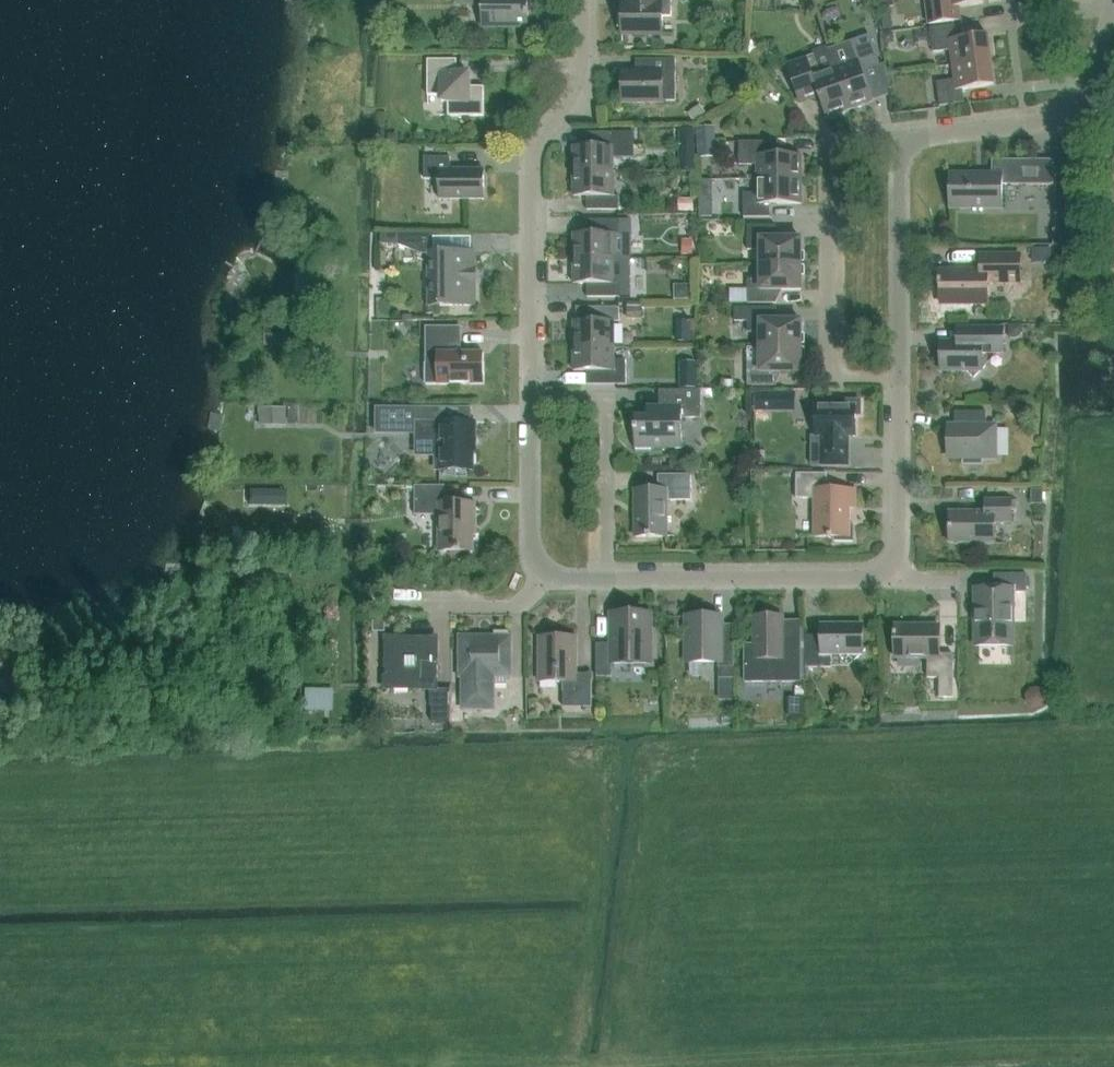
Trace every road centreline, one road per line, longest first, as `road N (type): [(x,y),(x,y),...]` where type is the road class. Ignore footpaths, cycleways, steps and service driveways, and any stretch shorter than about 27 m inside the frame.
road 1 (residential): [(581,0),(584,59),(573,96),(533,163),(537,406)]
road 2 (residential): [(900,382),(830,372),(829,167),(844,153),(898,142)]
road 3 (residential): [(614,584),(902,583)]
road 4 (residential): [(614,584),(611,405),(537,406)]
road 5 (residential): [(900,382),(898,142)]
road 6 (residential): [(902,583),(900,382)]
road 7 (residential): [(537,406),(538,555),(559,585)]
road 8 (residential): [(898,142),(1077,116)]
road 9 (residential): [(389,607),(527,607),(559,585)]

